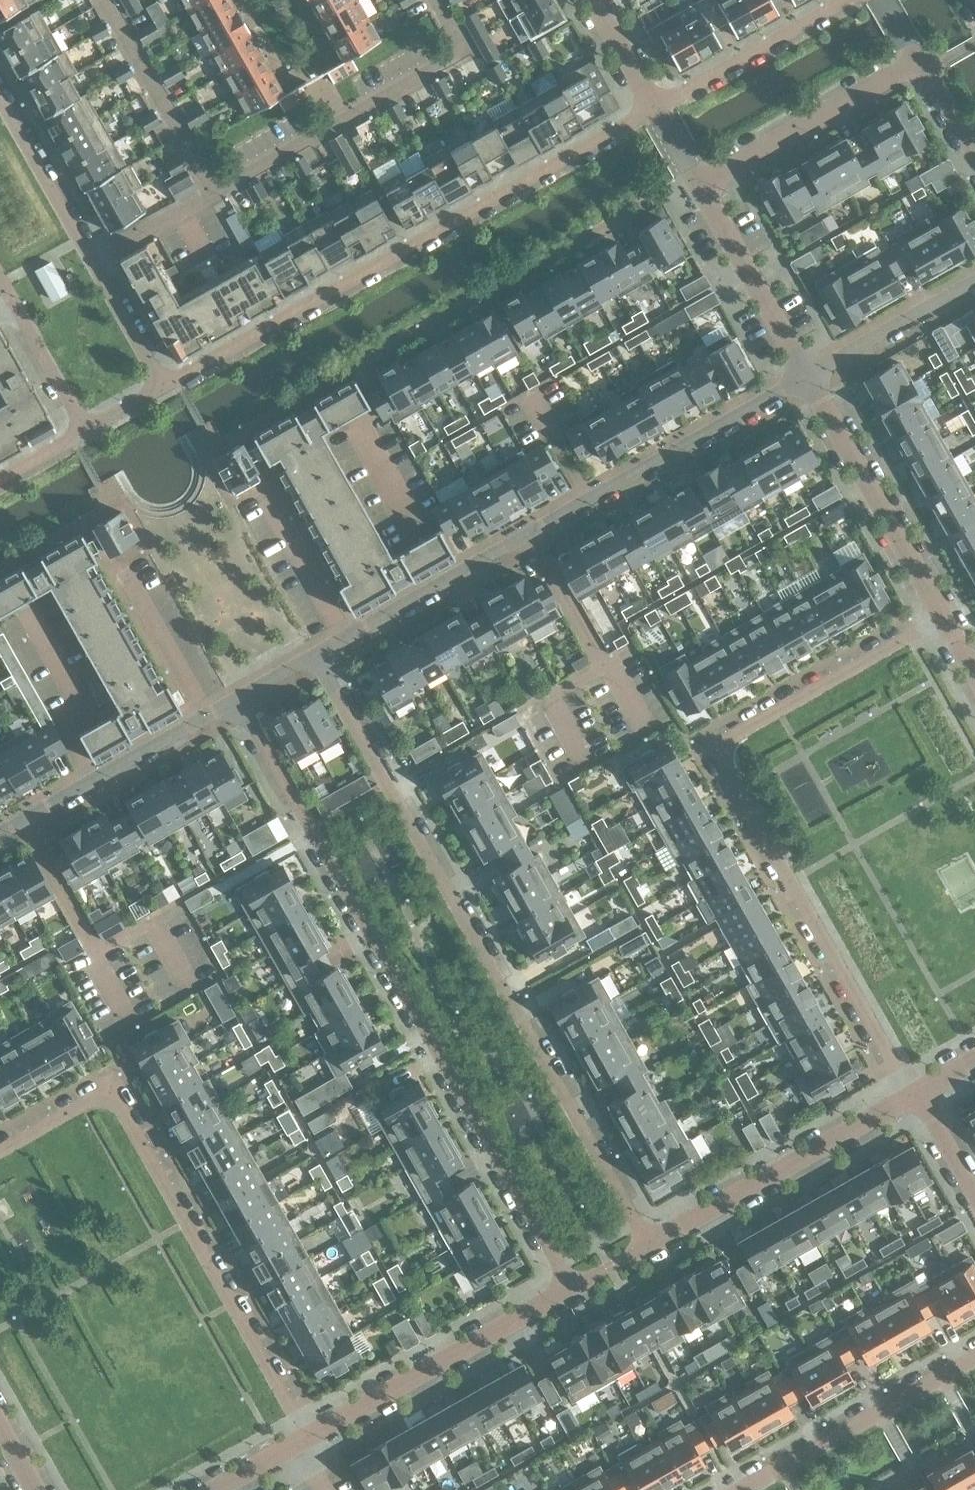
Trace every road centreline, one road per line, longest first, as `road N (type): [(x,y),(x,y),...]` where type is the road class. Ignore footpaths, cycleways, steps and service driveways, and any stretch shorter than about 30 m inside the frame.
road 1 (residential): [(235,694),(574,1292)]
road 2 (residential): [(653,1246),(317,648)]
road 3 (residential): [(921,1097),(714,734),(778,710),(939,612)]
road 4 (residential): [(162,386),(653,108)]
road 5 (residential): [(314,1436),(116,1079),(0,1146)]
road 6 (residential): [(349,630),(809,374)]
road 7 (residential): [(286,409),(699,185)]
road 8 (residential): [(211,186),(463,48),(437,0)]
road 9 (residential): [(653,1246),(921,1097)]
road 10 (residential): [(314,1436),(574,1292)]
road 11 (residential): [(939,612),(809,374)]
road 12 (residential): [(749,1489),(974,1363)]
road 13 (residential): [(0,832),(219,704)]
road 14 (residential): [(699,185),(921,63)]
road 15 (residential): [(844,0),(653,108)]
road 16 (residential): [(809,374),(699,185)]
road 17 (residential): [(211,186),(106,0)]
road 18 (residential): [(974,279),(809,374)]
road 19 (residential): [(90,255),(0,103)]
road 20 (residential): [(134,556),(219,704)]
road 21 (residential): [(264,486),(349,630)]
road 22 (residential): [(162,386),(90,255)]
road 23 (residential): [(16,302),(86,429)]
road 24 (residential): [(90,255),(211,186)]
road 25 (residential): [(0,573),(120,504)]
road 26 (residential): [(592,0),(653,108)]

